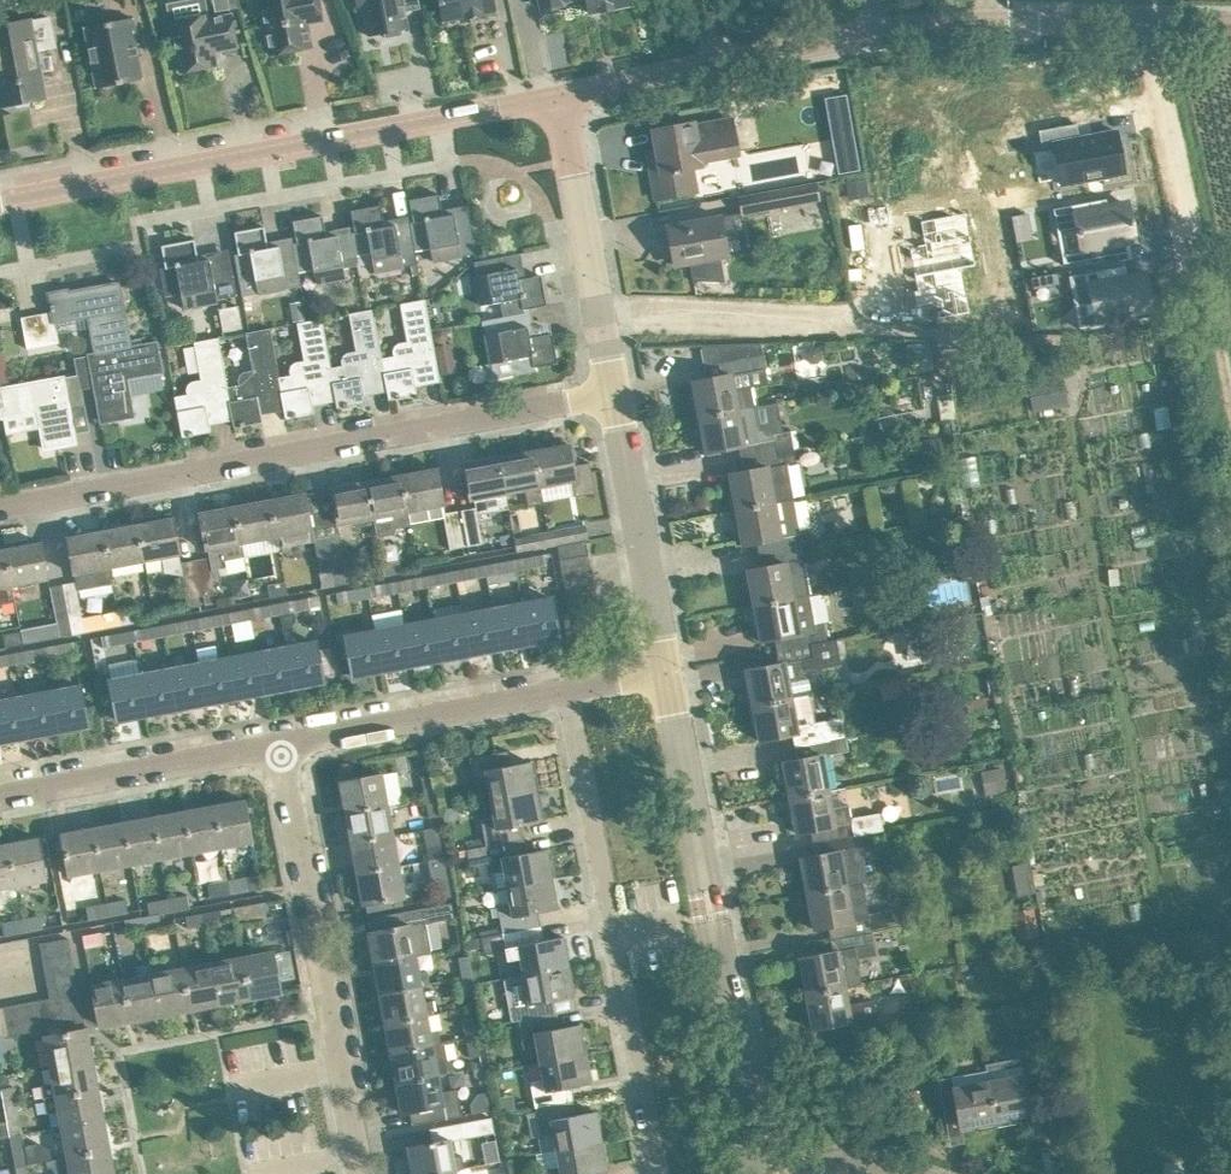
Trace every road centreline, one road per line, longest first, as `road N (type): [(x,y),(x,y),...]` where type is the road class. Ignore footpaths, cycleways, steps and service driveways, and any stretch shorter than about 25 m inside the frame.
road 1 (tertiary): [(557,96),(914,25),(1230,26)]
road 2 (residential): [(0,507),(613,393)]
road 3 (tertiary): [(0,200),(557,96)]
road 4 (residential): [(758,1172),(665,671)]
road 5 (residential): [(657,1173),(565,690)]
road 6 (residential): [(360,1173),(279,744)]
road 7 (residential): [(599,313),(689,303),(852,316),(872,304),(885,278),(876,165)]
road 8 (track): [(1147,24),(1230,404)]
road 9 (residential): [(279,744),(565,690)]
road 10 (residential): [(0,796),(279,744)]
road 11 (residential): [(665,671),(613,393)]
road 12 (residential): [(599,313),(557,96)]
road 13 (residential): [(913,1173),(856,1164),(758,1172)]

